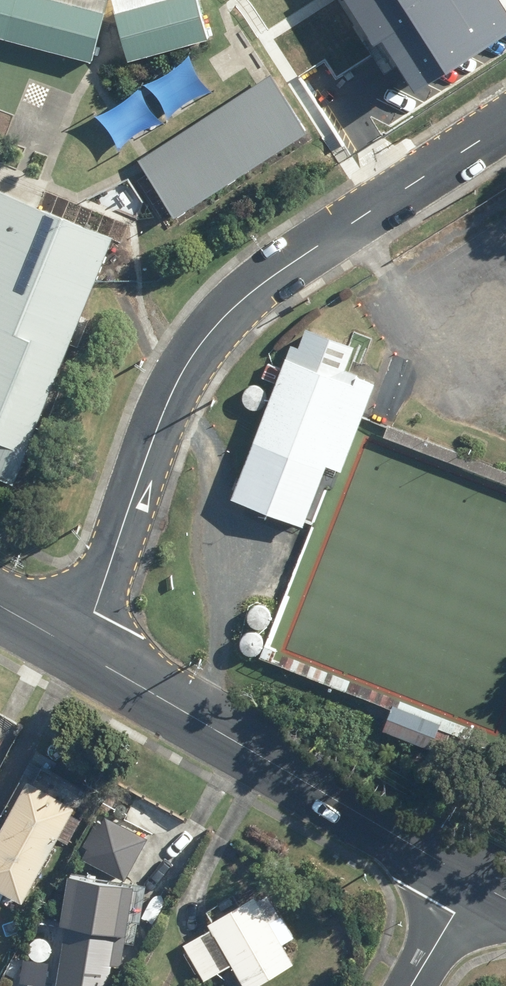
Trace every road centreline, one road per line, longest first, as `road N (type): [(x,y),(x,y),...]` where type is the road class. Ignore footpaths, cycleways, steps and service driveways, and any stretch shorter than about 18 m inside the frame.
road 1 (tertiary): [(76,650),(172,391),(198,348),(268,281),(505,125)]
road 2 (secondary): [(76,650),(475,882)]

